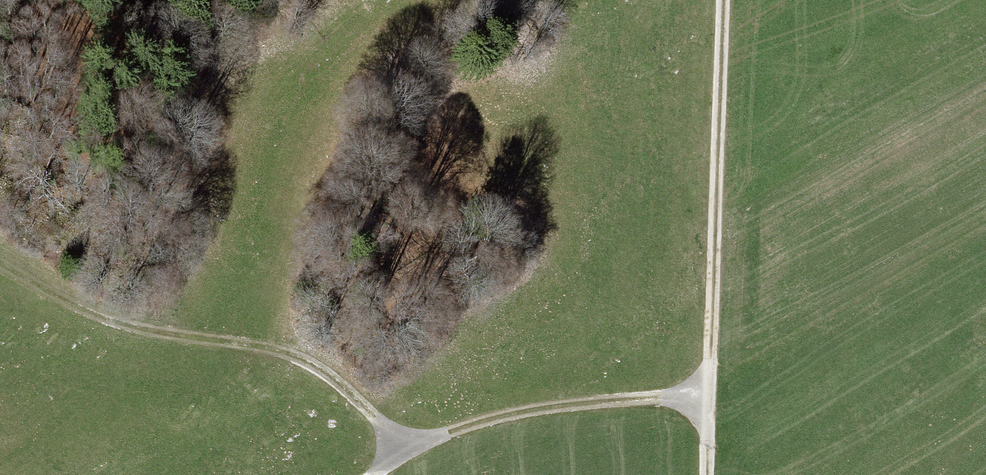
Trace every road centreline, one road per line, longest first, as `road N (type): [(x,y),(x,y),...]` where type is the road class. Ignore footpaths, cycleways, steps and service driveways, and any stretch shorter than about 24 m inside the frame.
road 1 (track): [(725,0),(706,474)]
road 2 (track): [(0,269),(116,329),(286,356),(338,382),(408,457)]
road 3 (track): [(380,474),(492,422),(568,409),(708,402)]

